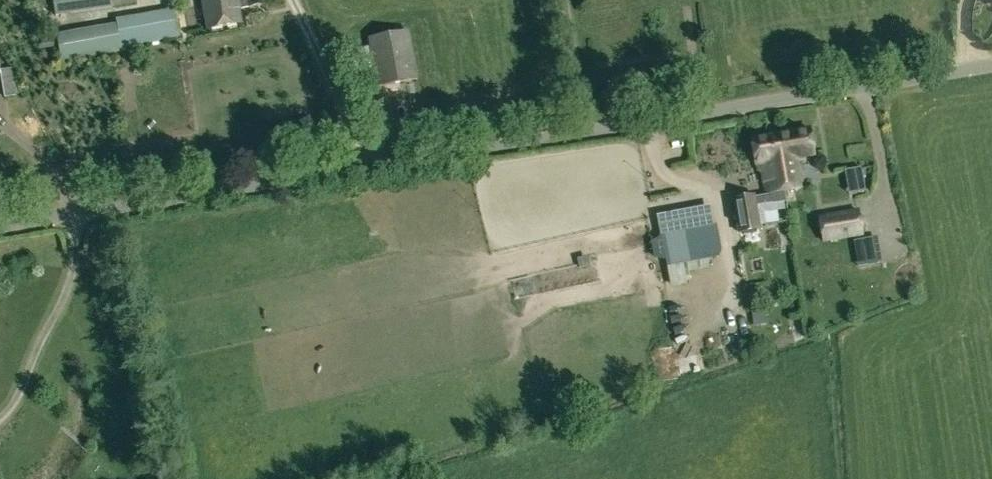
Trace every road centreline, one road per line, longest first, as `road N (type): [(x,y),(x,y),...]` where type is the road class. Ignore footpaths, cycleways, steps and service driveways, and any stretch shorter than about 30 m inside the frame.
road 1 (unclassified): [(0,224),(991,66)]
road 2 (track): [(361,168),(293,0)]

